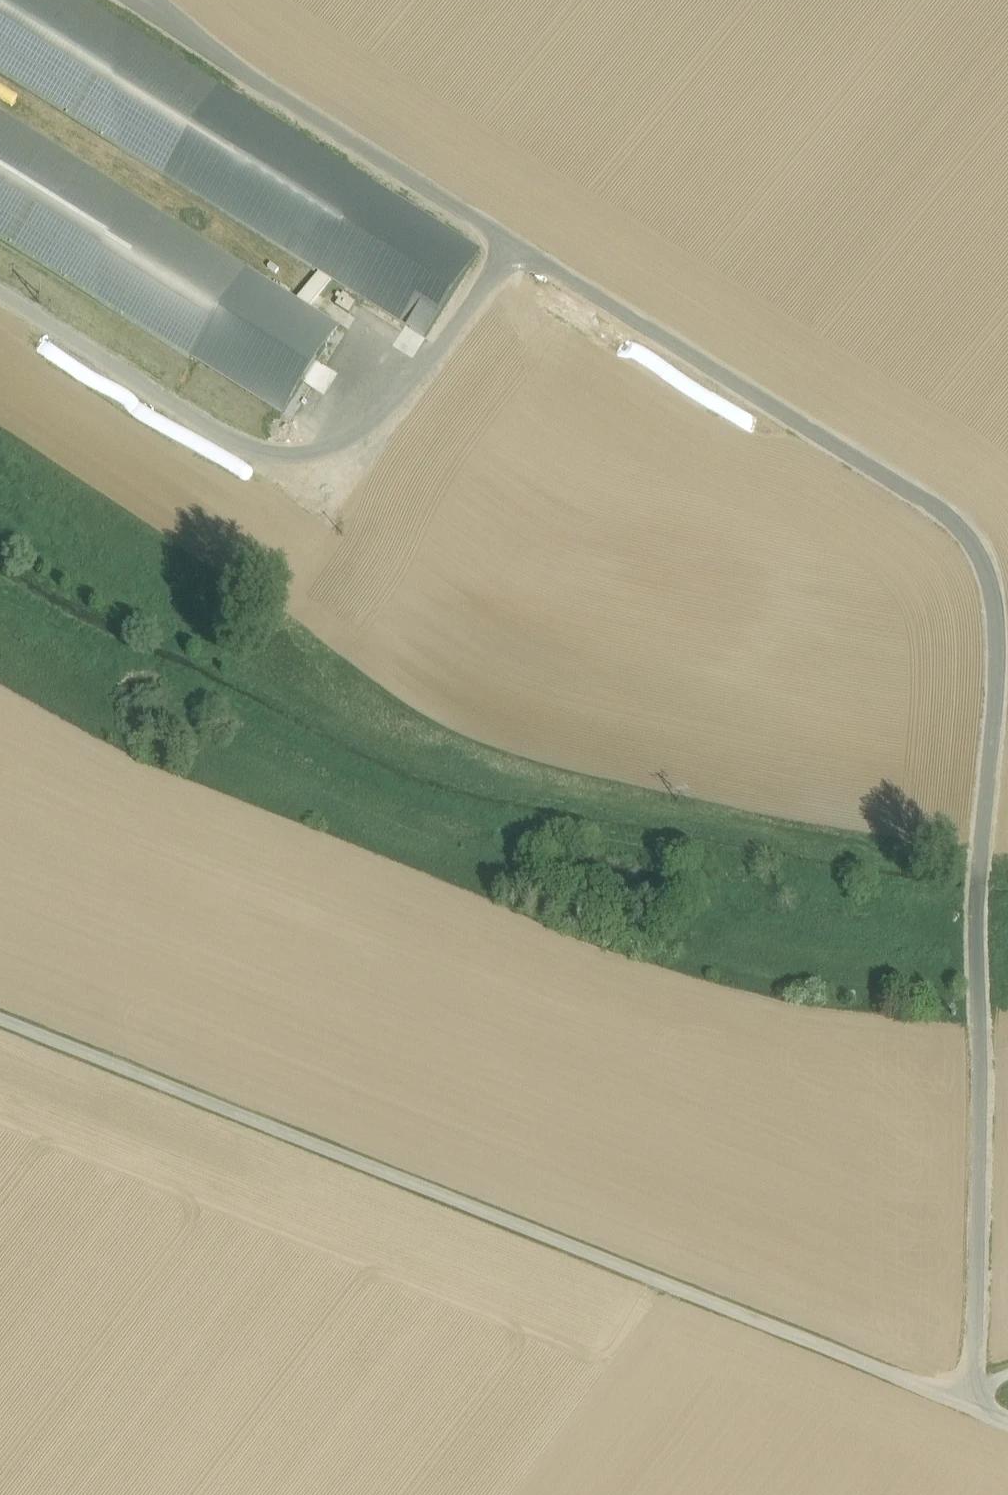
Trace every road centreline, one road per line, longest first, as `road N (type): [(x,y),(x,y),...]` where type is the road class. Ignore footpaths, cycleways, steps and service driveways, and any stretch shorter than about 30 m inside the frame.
road 1 (track): [(143,0),(365,150),(947,515),(982,554),(995,592),(998,652),(976,914),(983,1103),(974,1370),(982,1410)]
road 2 (residential): [(0,1021),(1007,1421)]

